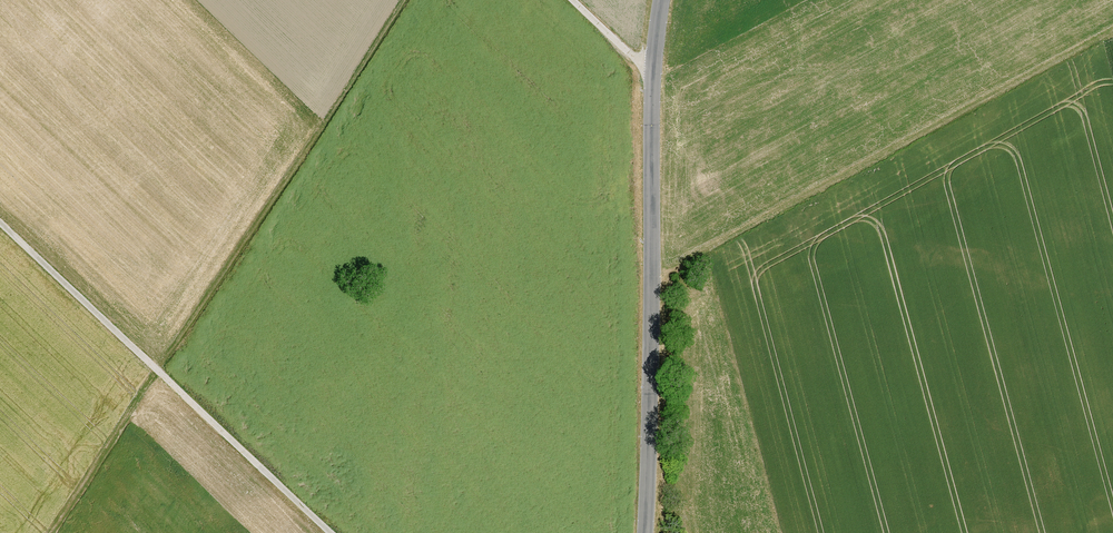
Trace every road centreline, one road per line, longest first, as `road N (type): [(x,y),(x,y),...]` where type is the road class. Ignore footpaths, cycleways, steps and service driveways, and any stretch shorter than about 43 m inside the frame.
road 1 (track): [(50,532),(402,0)]
road 2 (tertiary): [(661,0),(653,75),(645,532)]
road 3 (track): [(0,223),(330,532)]

